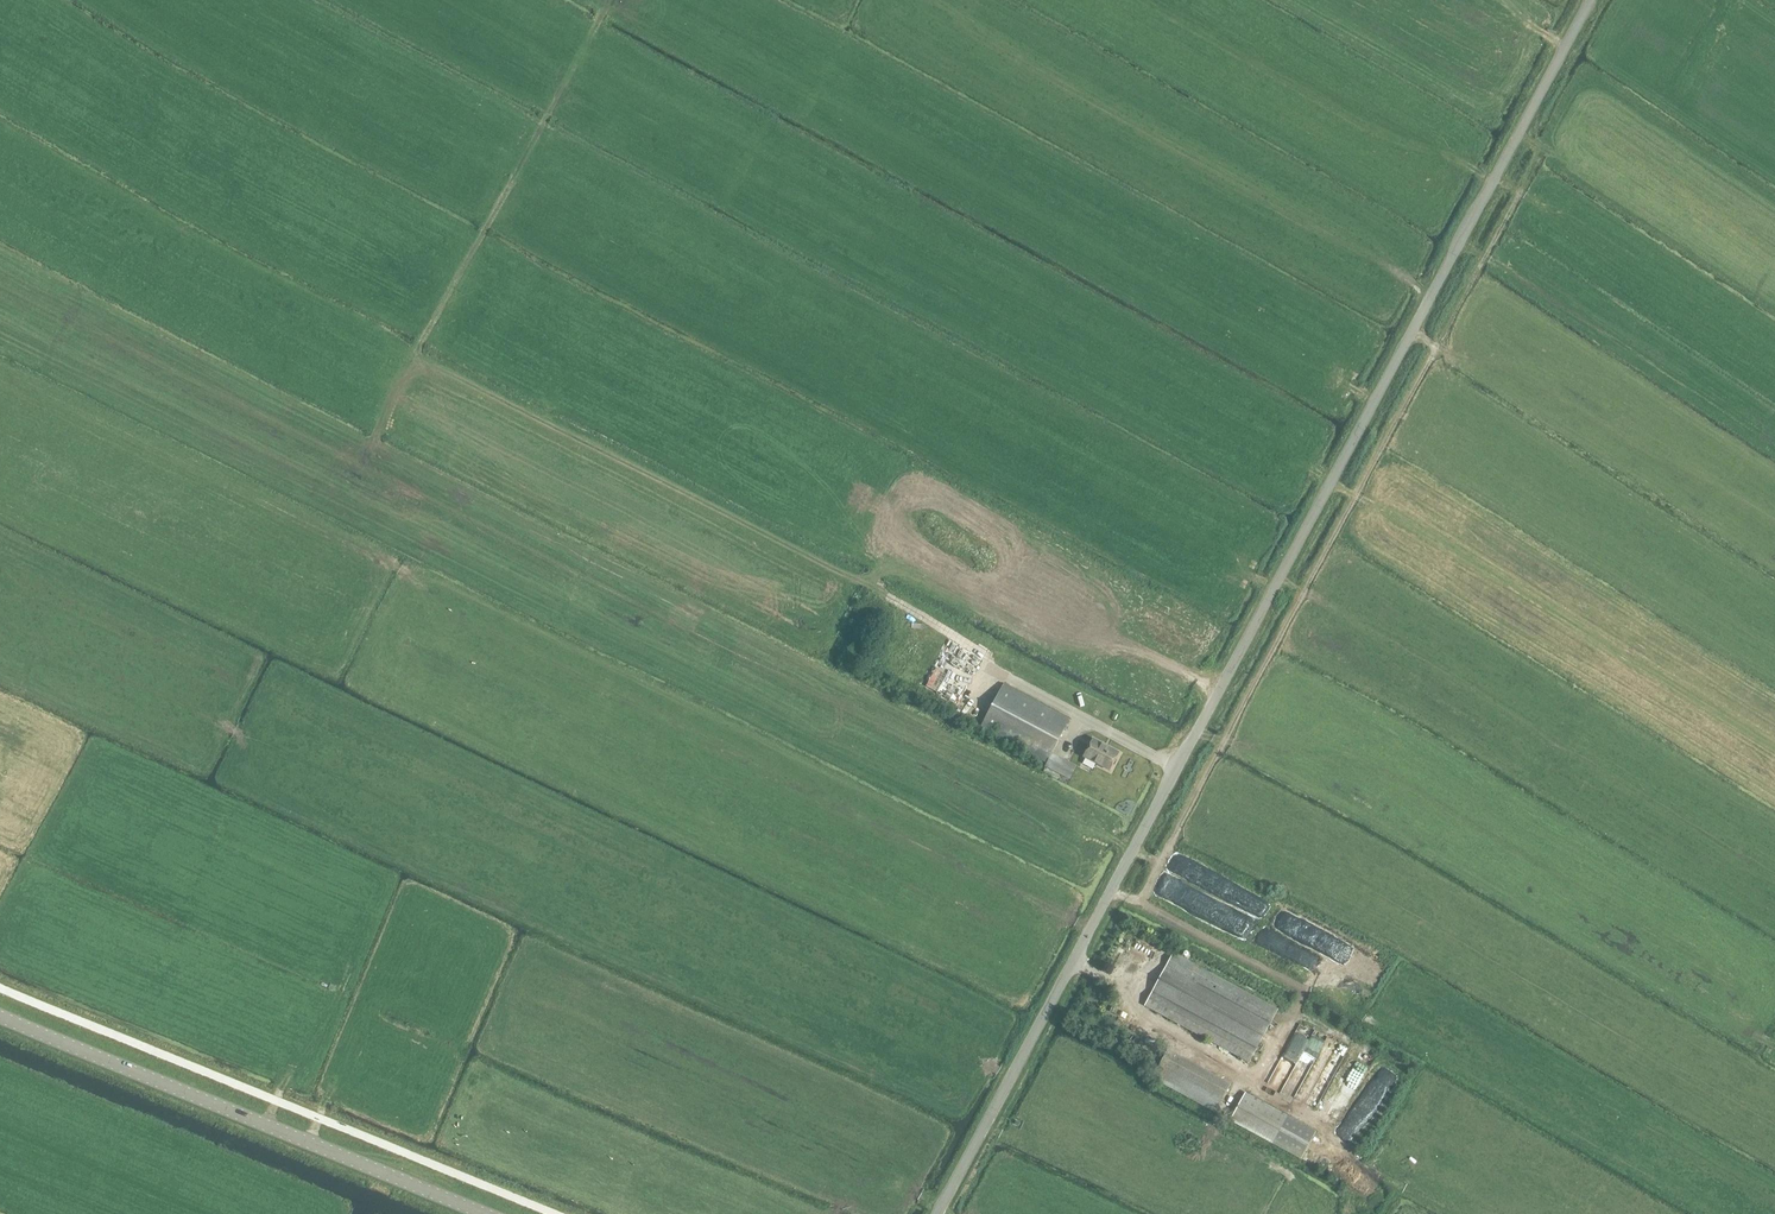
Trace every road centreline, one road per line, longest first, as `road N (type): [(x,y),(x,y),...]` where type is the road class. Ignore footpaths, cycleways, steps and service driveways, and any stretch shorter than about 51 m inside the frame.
road 1 (unclassified): [(939,1213),(1590,0)]
road 2 (tertiary): [(483,1213),(0,1015)]

